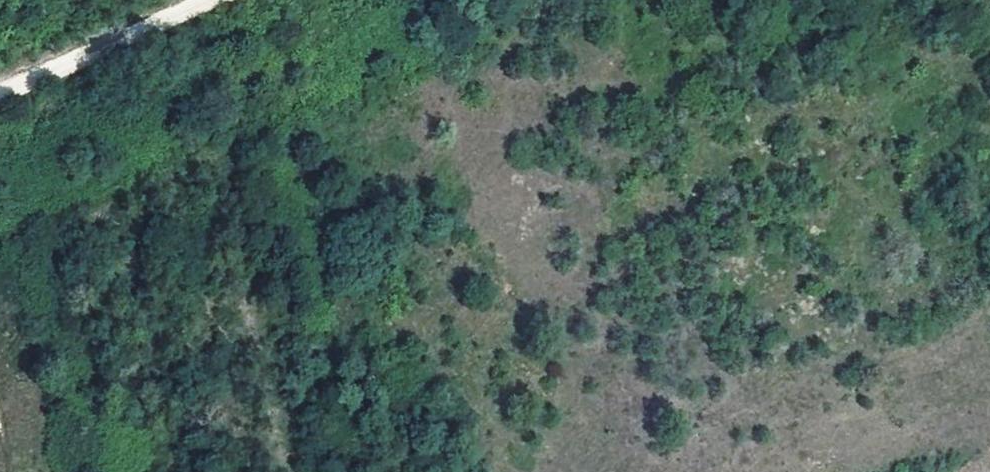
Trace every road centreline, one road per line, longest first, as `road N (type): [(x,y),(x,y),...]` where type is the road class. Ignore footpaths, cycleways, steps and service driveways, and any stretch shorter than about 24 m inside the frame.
road 1 (track): [(212,0),(0,96)]

